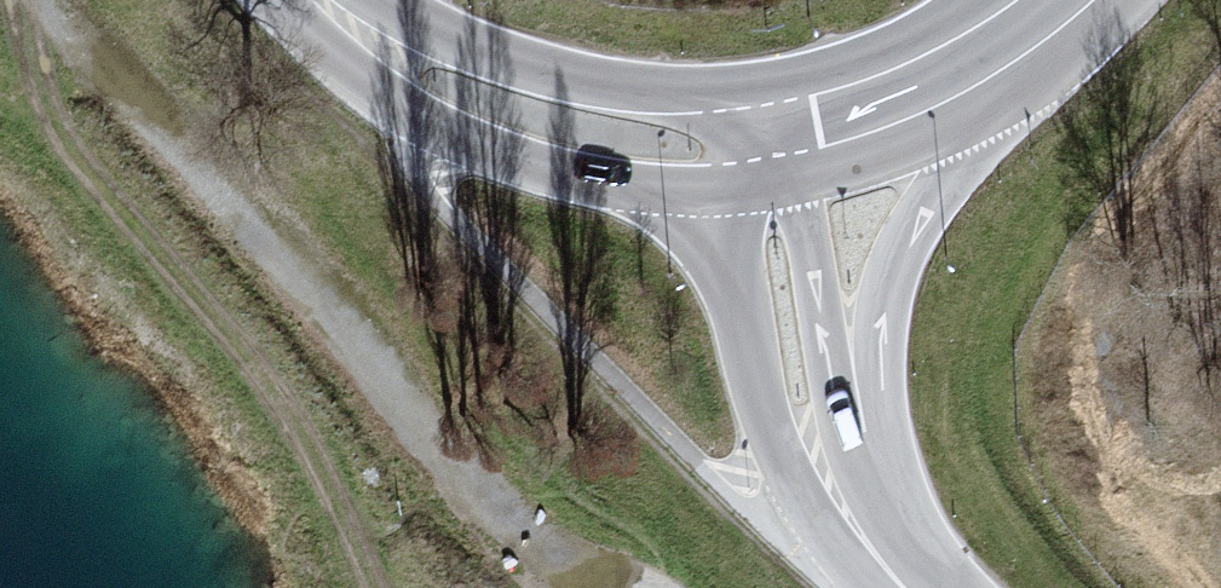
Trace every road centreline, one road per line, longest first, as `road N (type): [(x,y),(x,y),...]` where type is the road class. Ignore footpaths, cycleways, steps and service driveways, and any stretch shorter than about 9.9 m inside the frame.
road 1 (track): [(602,587),(526,534),(184,146),(68,0)]
road 2 (unclassified): [(927,584),(883,431),(881,319),(912,228),(1044,22)]
road 3 (unclassified): [(729,160),(739,287),(768,405),(795,459),(835,509),(927,584)]
road 4 (tertiary): [(311,0),(415,109),(510,161),(592,179),(681,173),(729,160)]
road 5 (unclassified): [(927,584),(851,451),(791,144)]
road 6 (tertiary): [(729,160),(673,119),(630,100),(428,47),(323,0)]
road 7 (tertiary): [(791,144),(917,97),(1044,22)]

